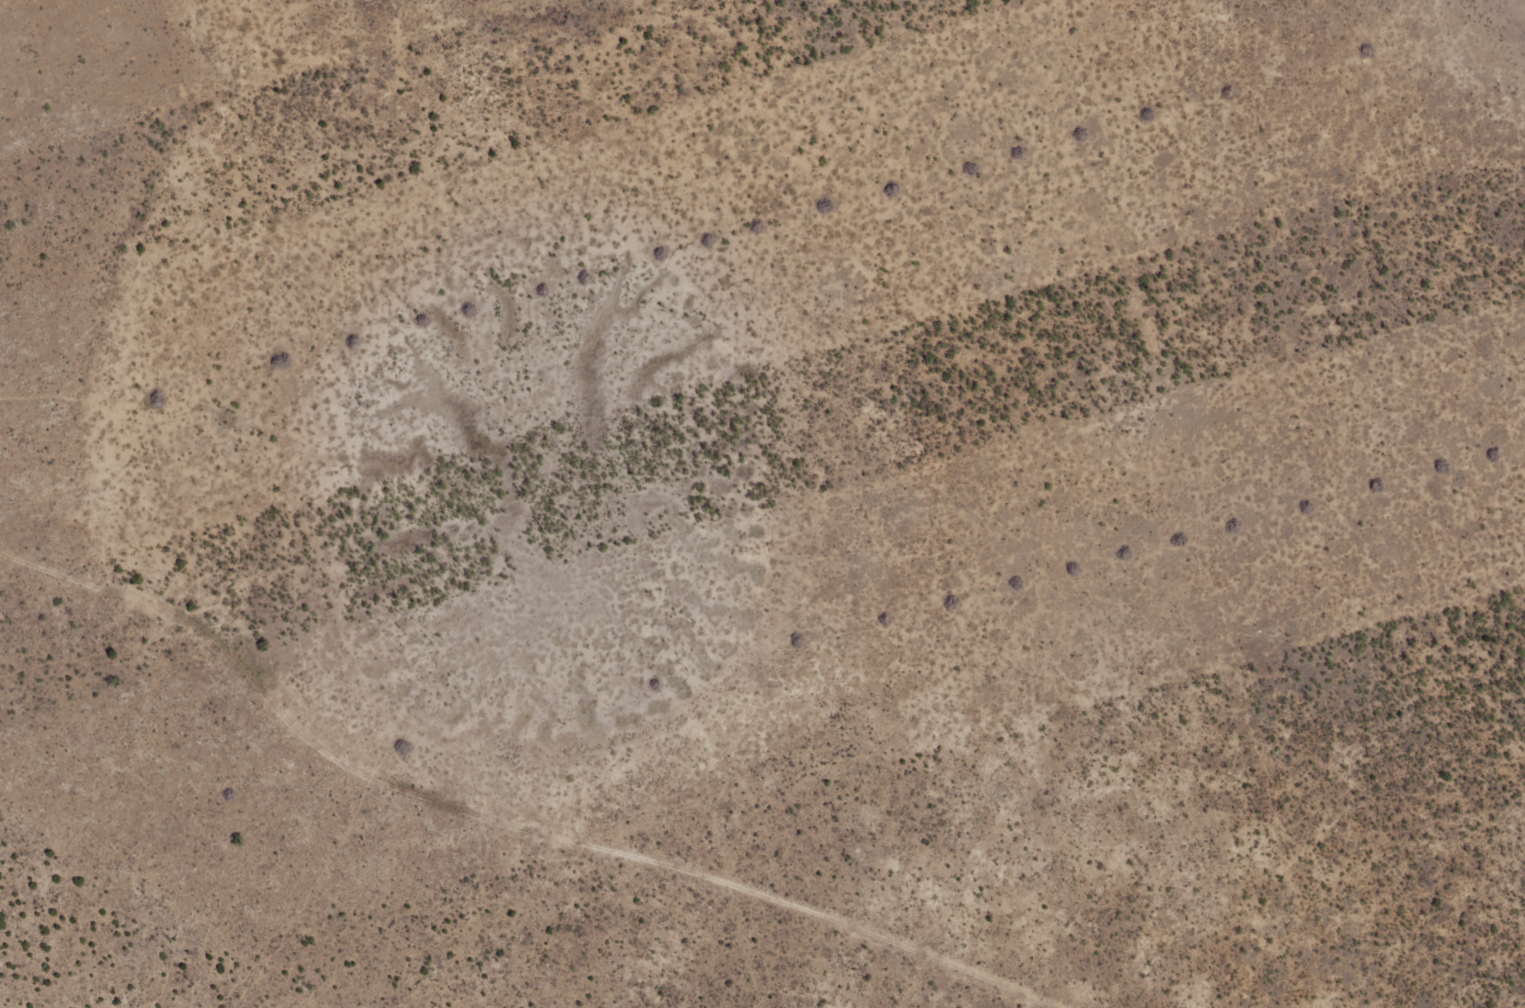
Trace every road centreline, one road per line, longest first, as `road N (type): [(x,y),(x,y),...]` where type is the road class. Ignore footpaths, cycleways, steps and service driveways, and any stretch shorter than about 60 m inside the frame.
road 1 (track): [(0,499),(242,627),(1088,1007)]

